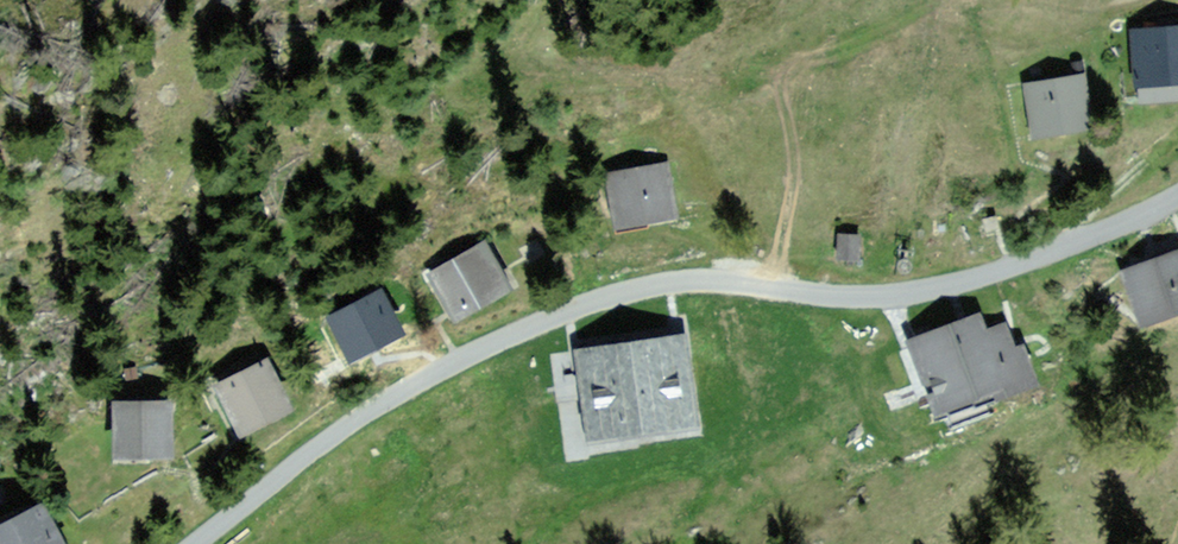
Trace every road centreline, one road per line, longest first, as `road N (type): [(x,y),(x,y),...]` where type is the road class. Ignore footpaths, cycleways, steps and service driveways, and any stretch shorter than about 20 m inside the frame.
road 1 (residential): [(199,543),(366,412),(573,308),(683,282),(825,295),(921,293),(1072,246),(1177,197)]

